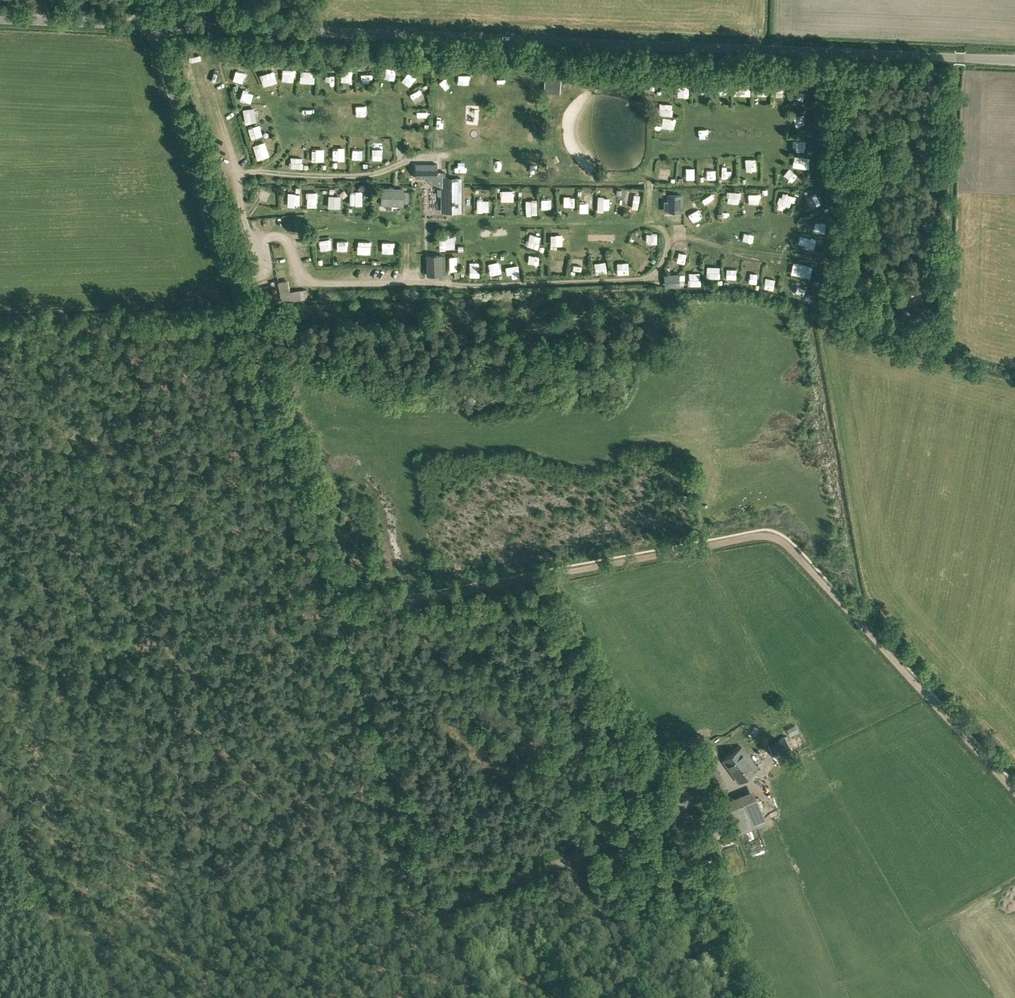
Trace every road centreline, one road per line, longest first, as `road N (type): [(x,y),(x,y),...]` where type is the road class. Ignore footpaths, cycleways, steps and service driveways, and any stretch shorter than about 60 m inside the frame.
road 1 (unclassified): [(469,997),(147,27)]
road 2 (unclassified): [(1014,61),(147,27)]
road 3 (track): [(342,615),(774,537),(1014,794)]
road 4 (unclassified): [(147,27),(0,20)]

